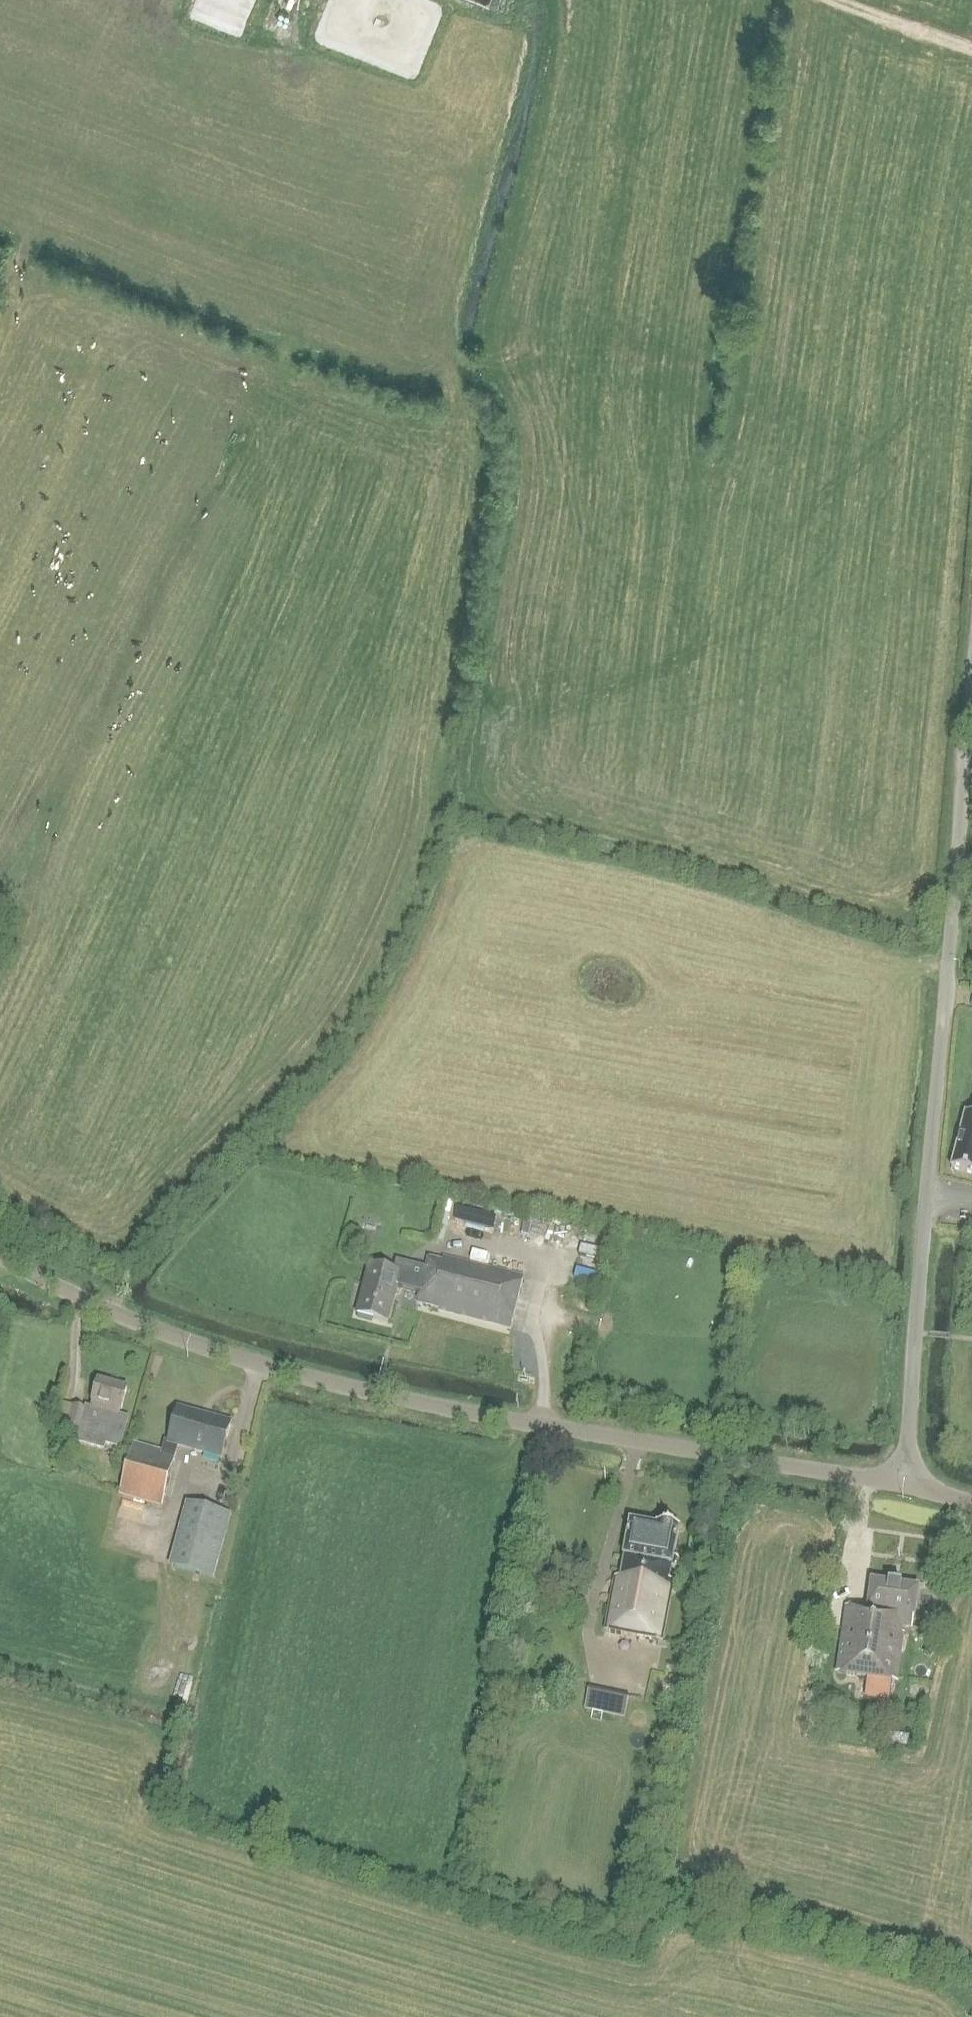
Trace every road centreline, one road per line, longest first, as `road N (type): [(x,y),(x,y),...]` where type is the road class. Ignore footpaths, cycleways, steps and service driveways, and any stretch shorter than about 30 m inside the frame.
road 1 (unclassified): [(902,1486),(359,1388),(119,1315),(0,1256)]
road 2 (unclassified): [(902,1486),(971,684)]

